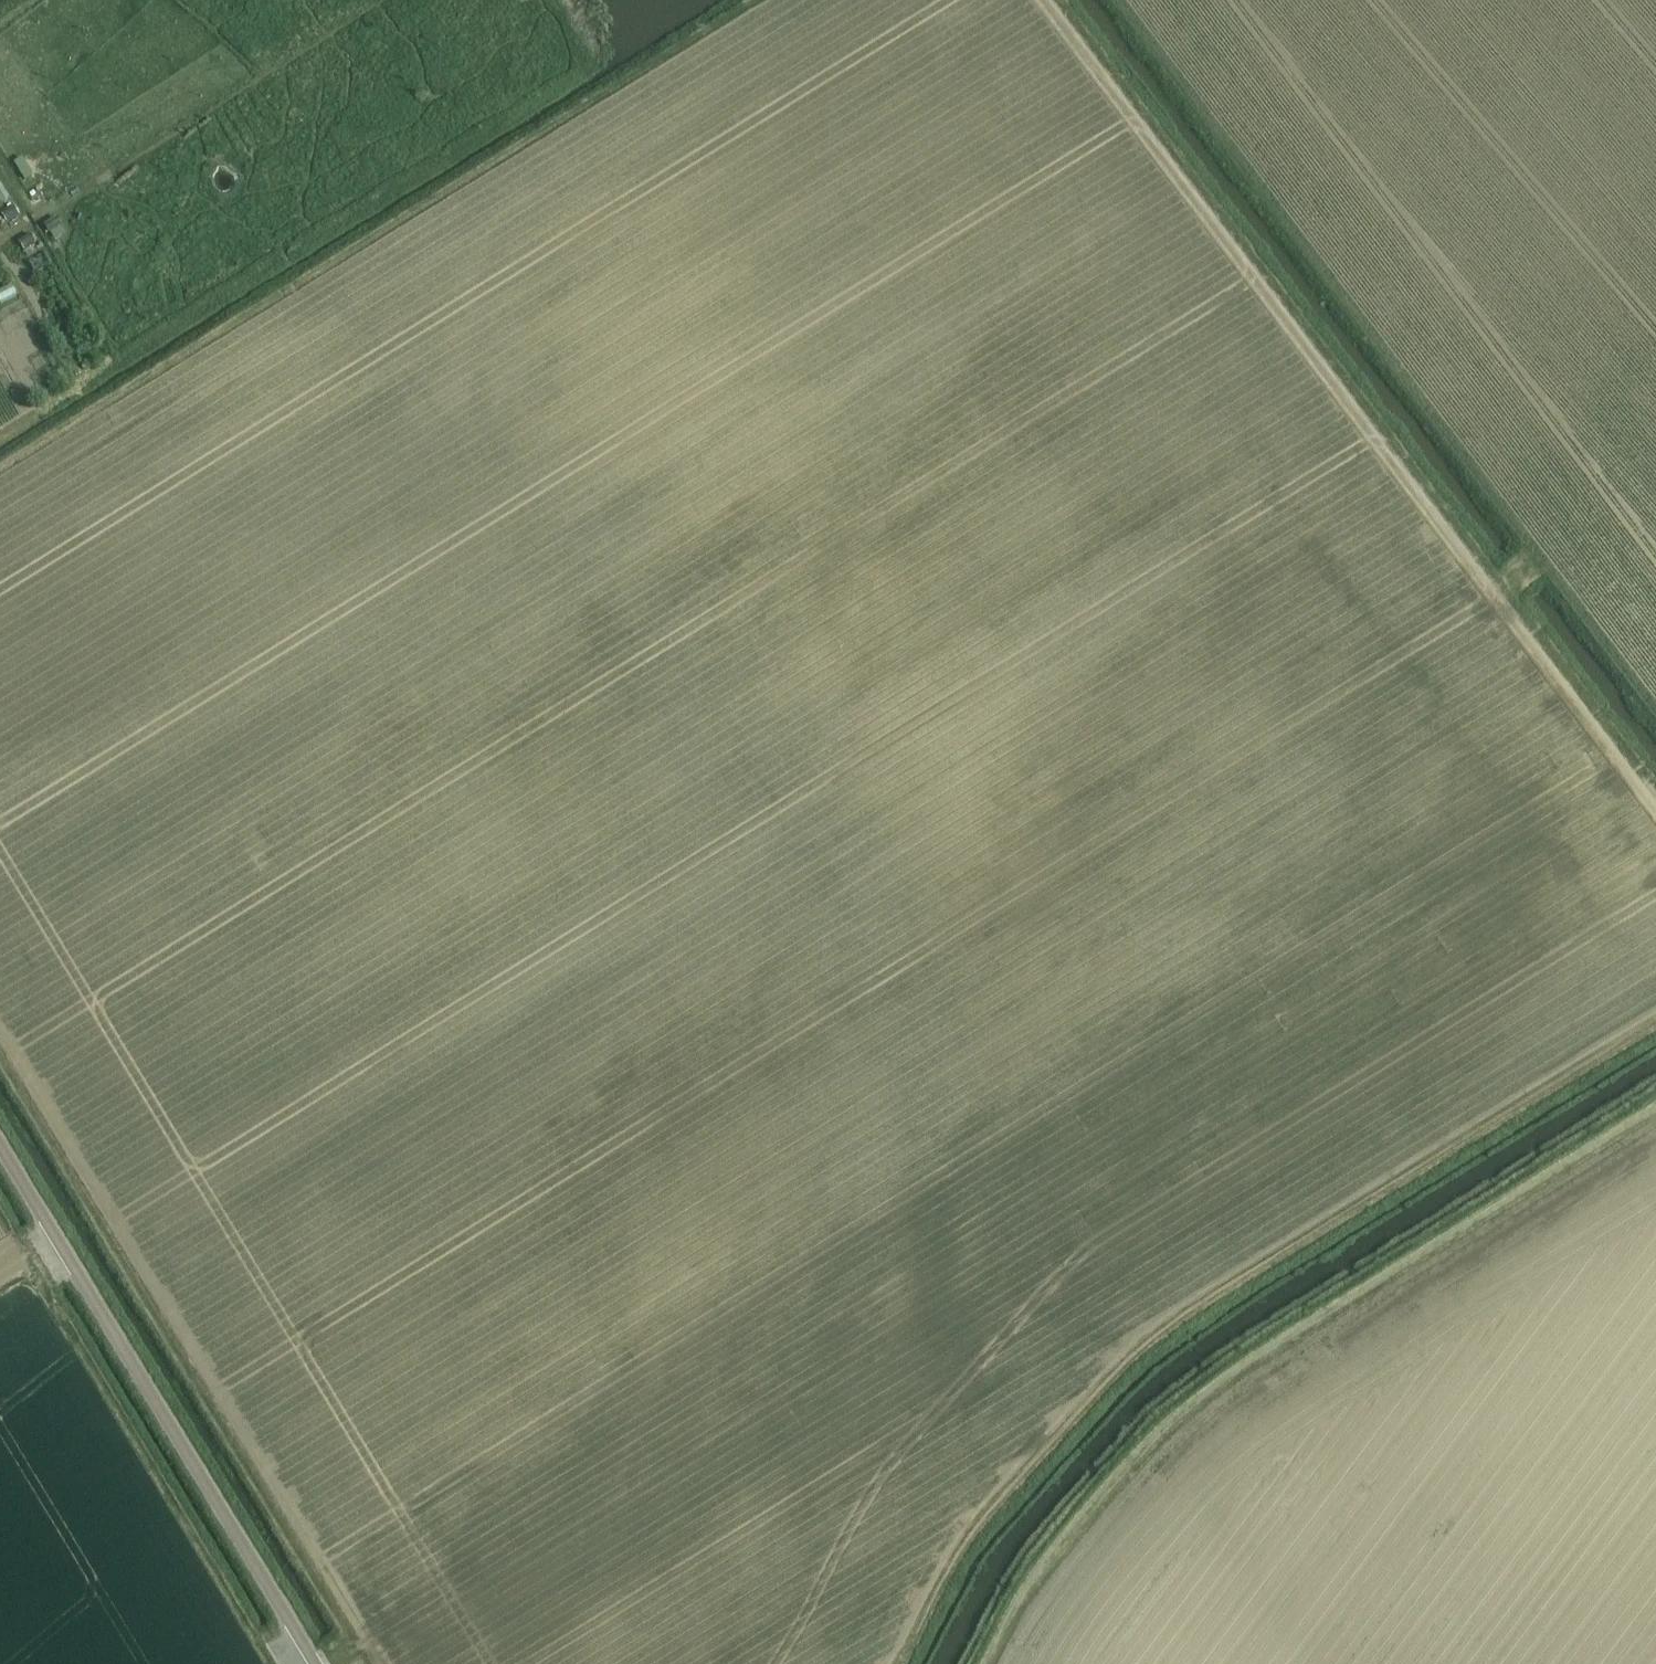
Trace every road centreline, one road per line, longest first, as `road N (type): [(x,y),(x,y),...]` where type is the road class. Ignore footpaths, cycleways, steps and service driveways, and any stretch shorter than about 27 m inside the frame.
road 1 (unclassified): [(315,1663),(0,1145)]
road 2 (track): [(0,240),(346,32)]

